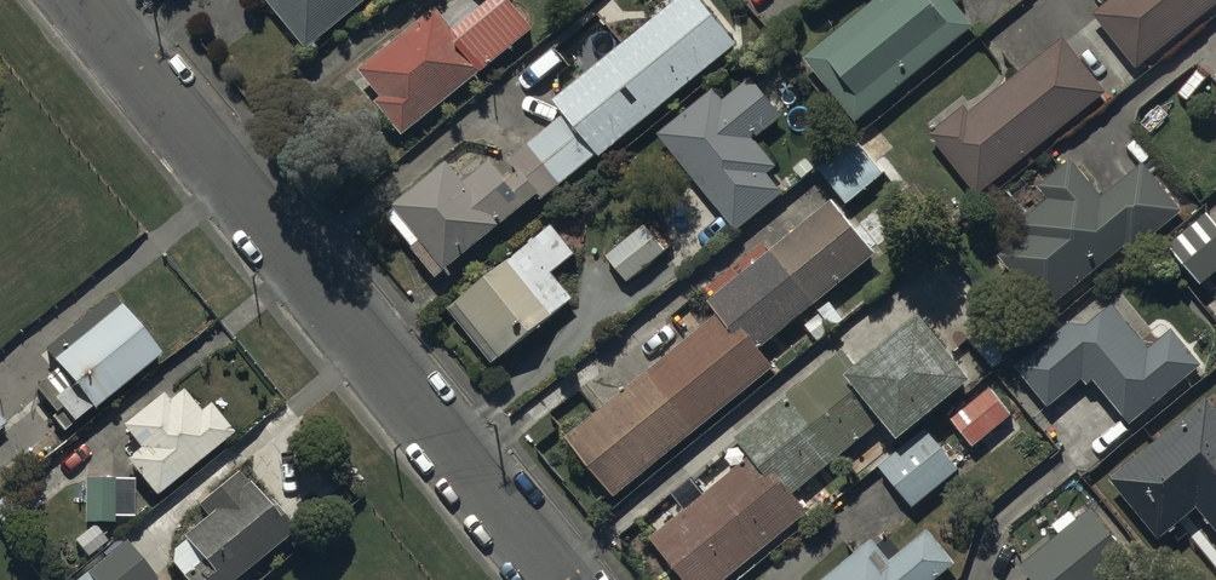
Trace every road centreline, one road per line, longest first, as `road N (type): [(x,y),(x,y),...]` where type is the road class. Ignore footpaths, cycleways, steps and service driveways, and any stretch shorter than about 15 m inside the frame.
road 1 (residential): [(556,579),(72,0)]

